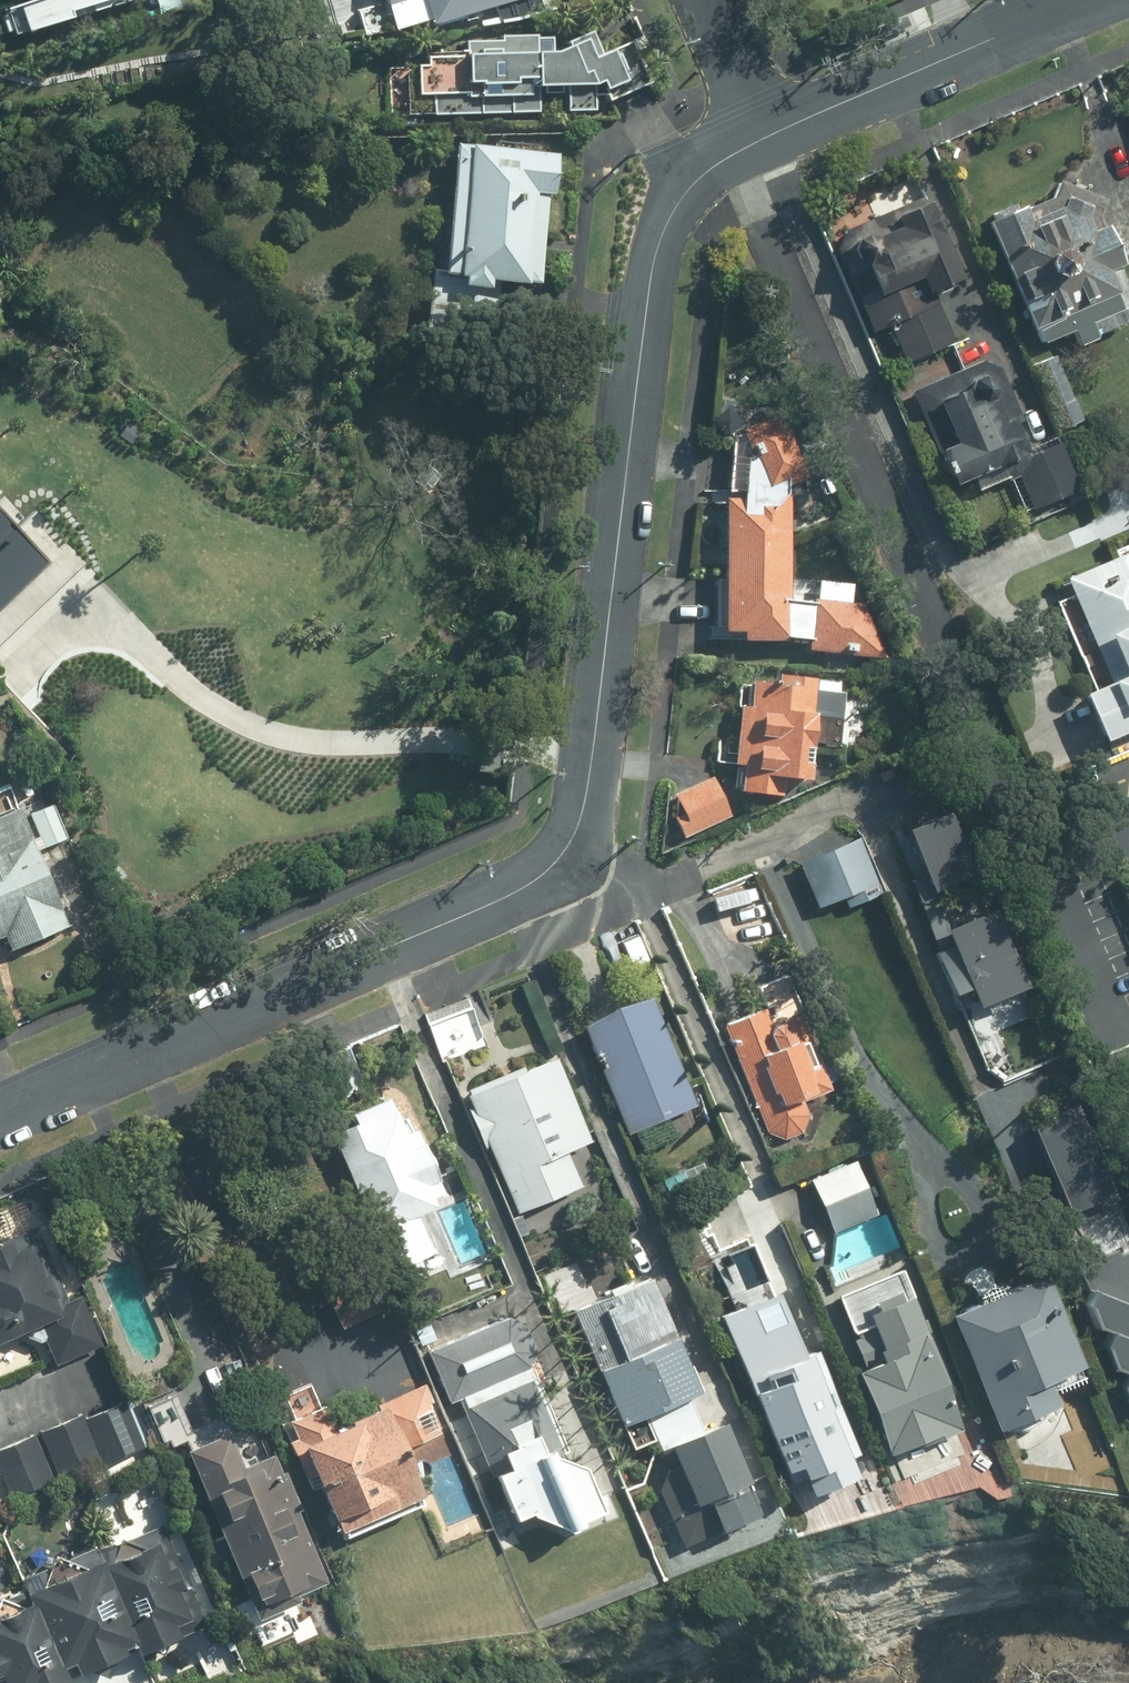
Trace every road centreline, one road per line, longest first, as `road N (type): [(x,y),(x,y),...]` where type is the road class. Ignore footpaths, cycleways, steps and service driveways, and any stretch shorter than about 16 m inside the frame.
road 1 (residential): [(761,137),(705,173),(661,239),(586,788),(566,850),(492,903),(0,1111)]
road 2 (residential): [(1077,0),(761,137)]
road 3 (residential): [(761,137),(703,0)]

